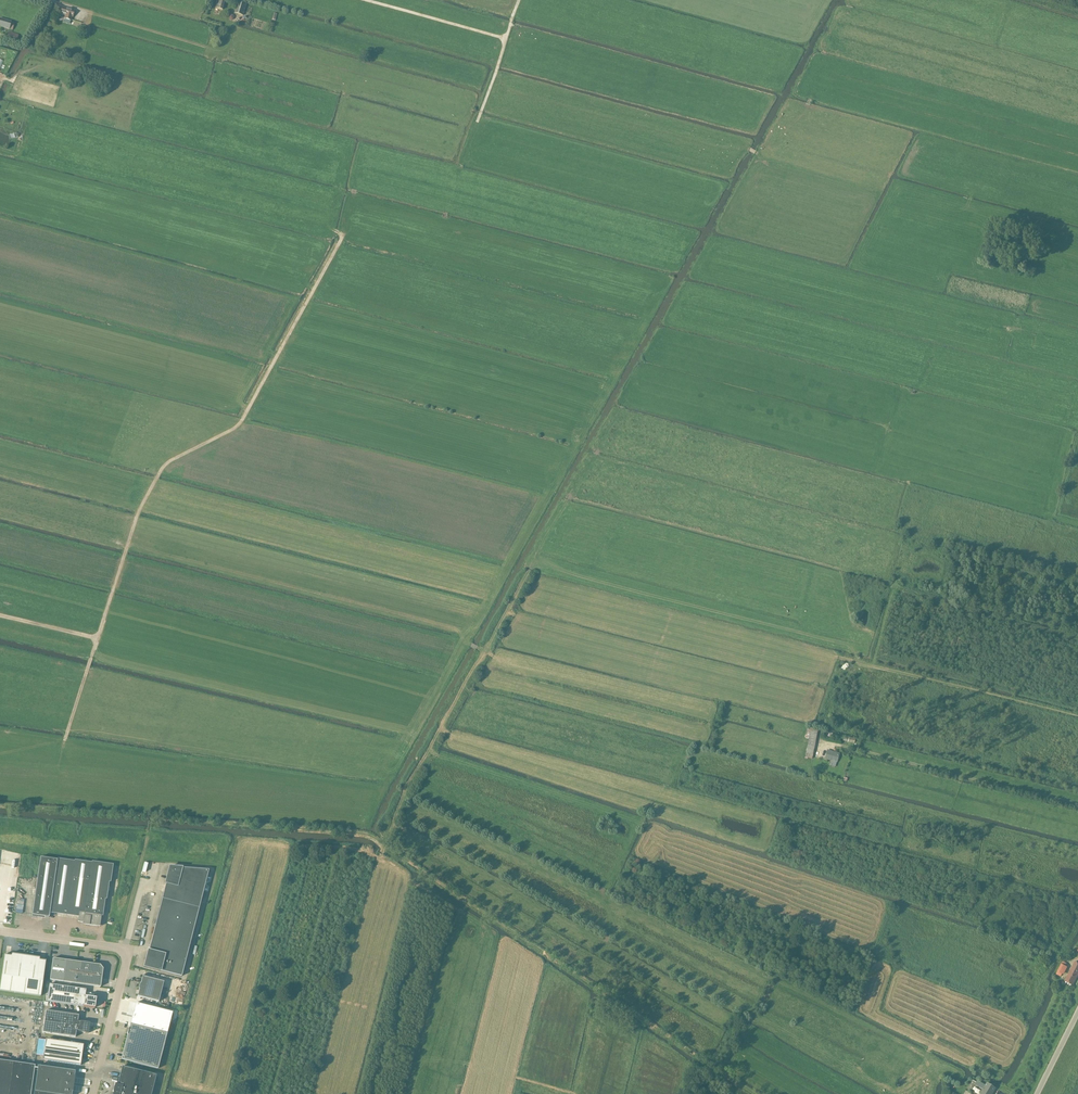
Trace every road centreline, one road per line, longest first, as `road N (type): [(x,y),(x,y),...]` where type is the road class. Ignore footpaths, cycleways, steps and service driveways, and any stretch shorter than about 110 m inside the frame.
road 1 (track): [(335,849),(378,860),(383,829),(531,564),(853,648)]
road 2 (track): [(0,615),(97,638),(139,511),(164,466),(240,423),(344,235)]
road 3 (track): [(283,847),(335,849),(271,1093)]
road 4 (unclassified): [(93,1093),(122,953),(0,932)]
road 5 (track): [(819,741),(1077,804)]
road 6 (track): [(1077,717),(834,656)]
road 7 (track): [(519,0),(446,212)]
road 8 (track): [(523,537),(432,701)]
road 9 (track): [(531,564),(623,402)]
road 10 (track): [(506,39),(367,0)]
road 11 (track): [(221,51),(85,12)]

